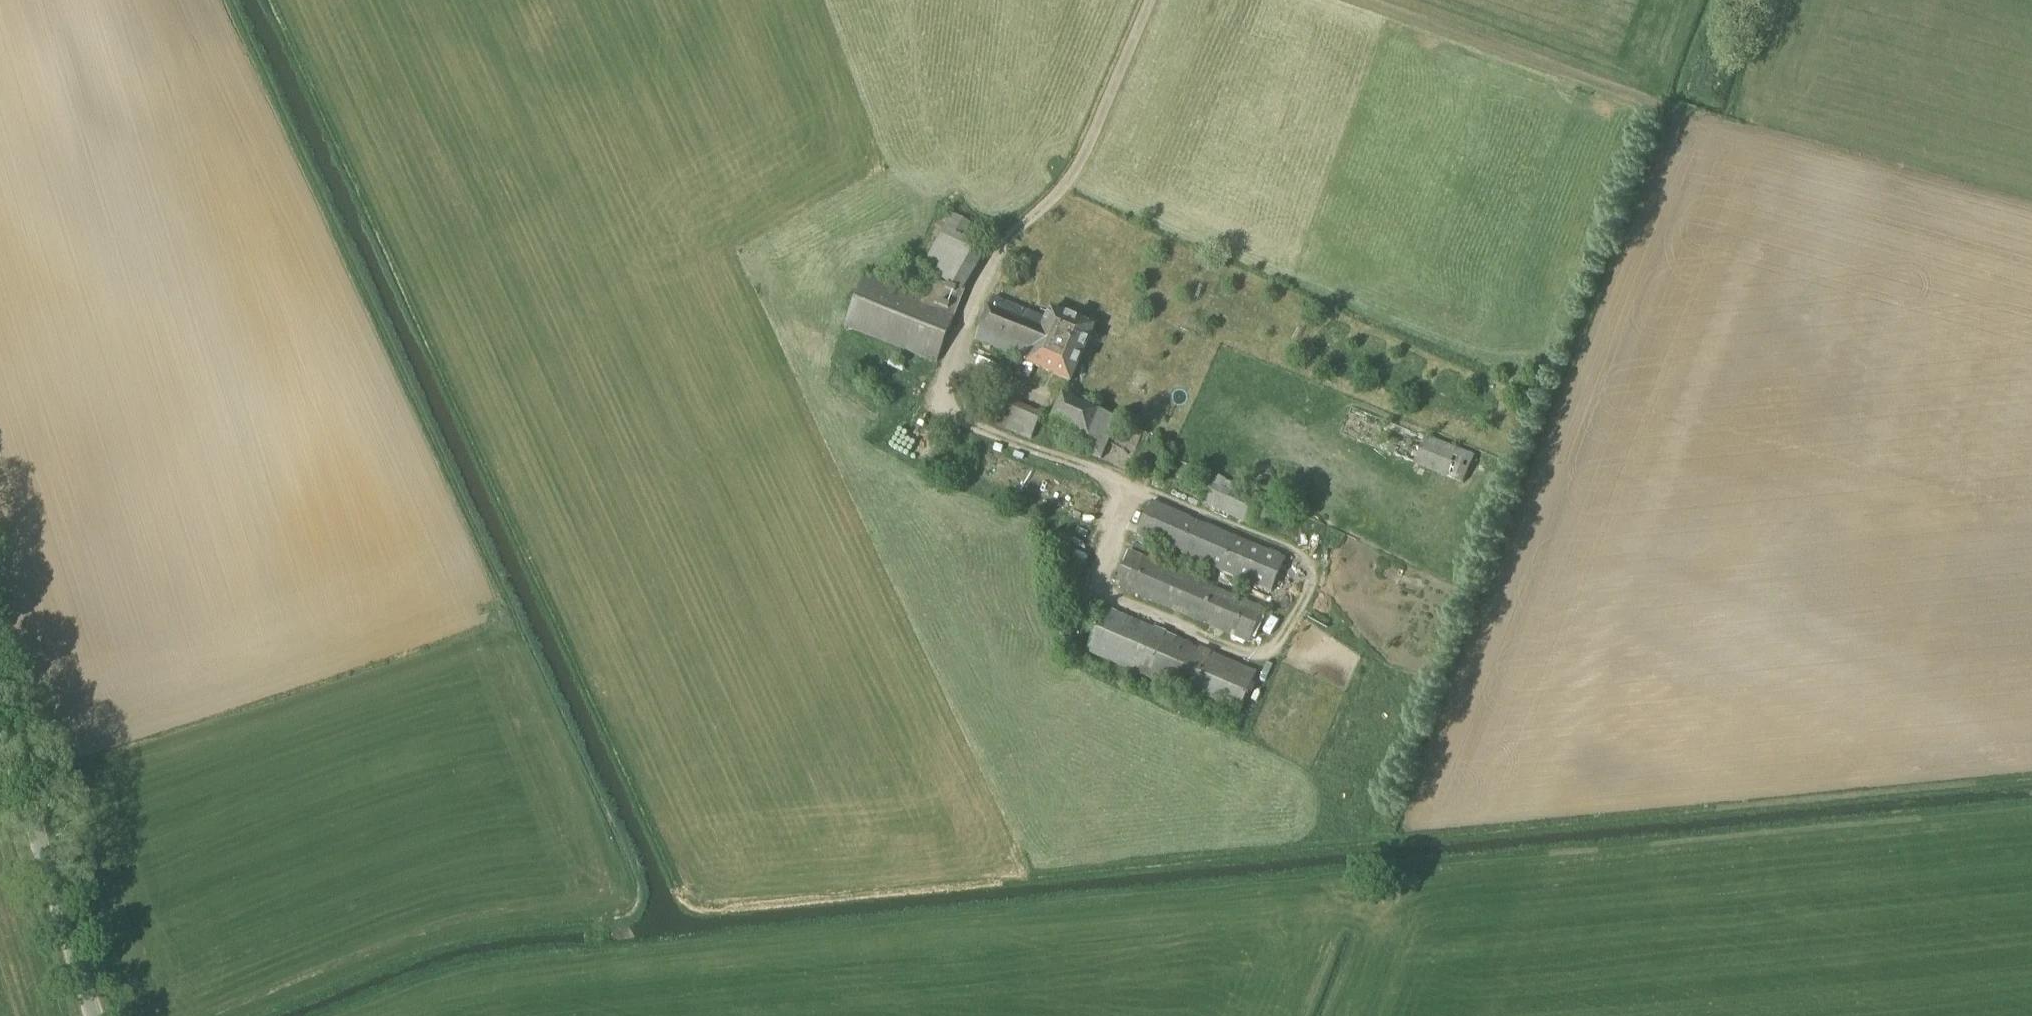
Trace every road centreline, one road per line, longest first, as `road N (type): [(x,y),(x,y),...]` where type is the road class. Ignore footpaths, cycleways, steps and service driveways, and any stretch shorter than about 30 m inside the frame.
road 1 (unclassified): [(94,1015),(0,721)]

